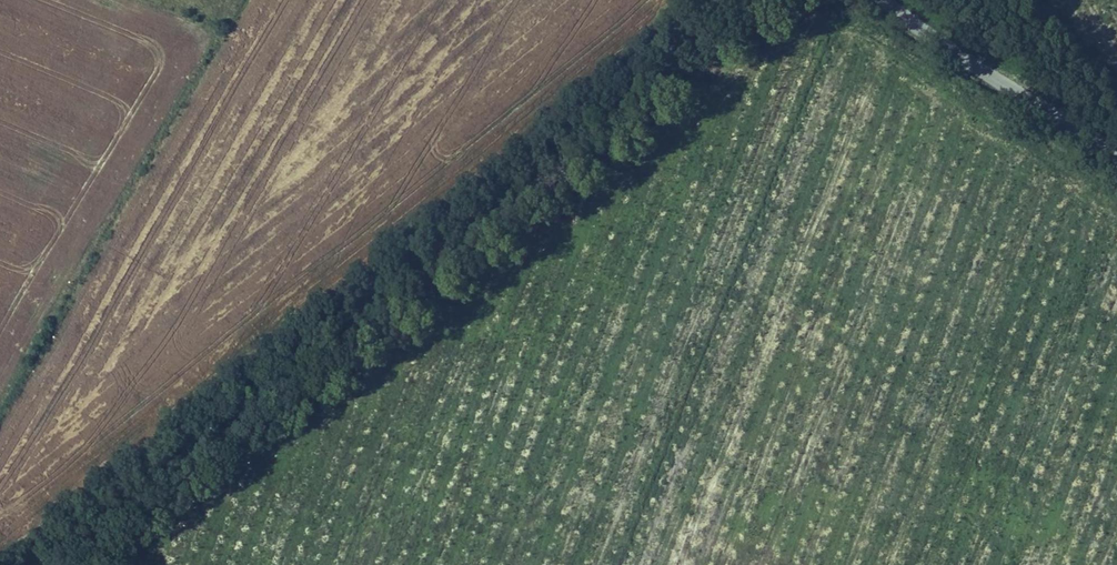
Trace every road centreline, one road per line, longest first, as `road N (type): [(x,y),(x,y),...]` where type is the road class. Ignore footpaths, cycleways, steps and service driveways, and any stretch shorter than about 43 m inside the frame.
road 1 (tertiary): [(886,0),(1116,151)]

